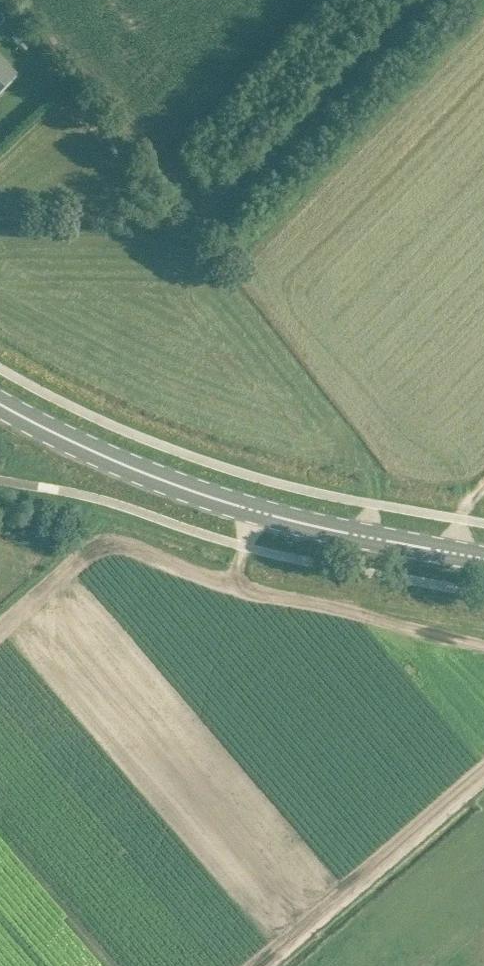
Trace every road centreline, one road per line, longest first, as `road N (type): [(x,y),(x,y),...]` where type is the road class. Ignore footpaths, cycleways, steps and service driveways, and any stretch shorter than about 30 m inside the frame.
road 1 (secondary): [(483,562),(197,498),(0,406)]

